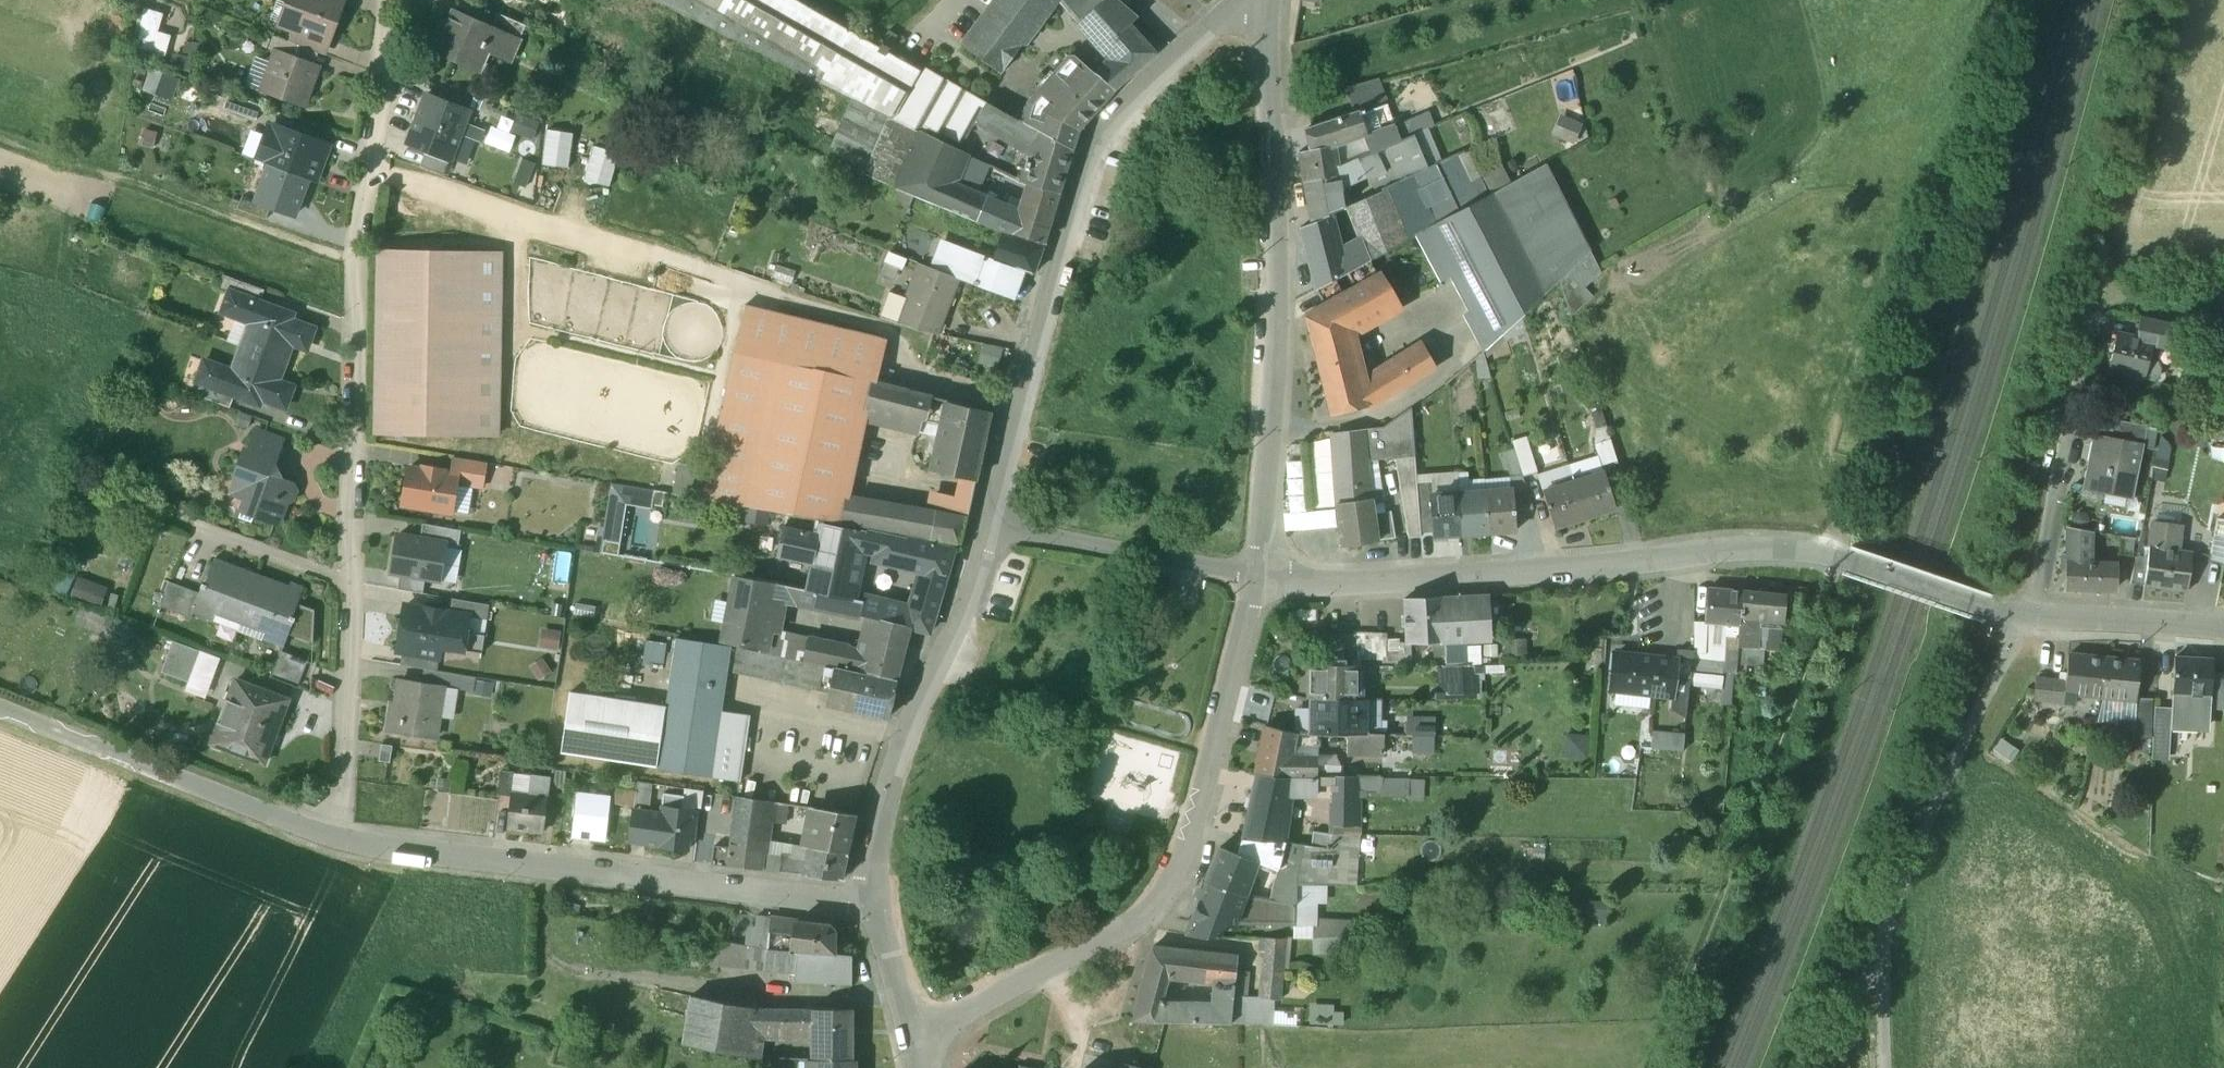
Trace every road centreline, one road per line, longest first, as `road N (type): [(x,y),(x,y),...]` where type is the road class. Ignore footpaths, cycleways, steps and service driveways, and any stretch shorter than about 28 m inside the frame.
road 1 (unclassified): [(2223,631),(1989,609),(1786,547),(1438,579),(1327,584),(1254,575)]
road 2 (residential): [(333,841),(348,684),(358,259),(389,0)]
road 3 (track): [(373,169),(893,332),(890,366),(1021,408)]
road 4 (residential): [(1267,1),(1231,11),(1098,134),(988,526)]
road 5 (residential): [(1254,575),(1175,883),(1147,916),(1088,954),(912,1025)]
road 6 (residential): [(1254,575),(1277,288),(1267,1)]
road 7 (unclassified): [(868,903),(333,841)]
road 8 (track): [(1648,1067),(1831,584)]
road 9 (track): [(541,865),(540,942),(561,966),(861,995),(899,990)]
road 10 (residential): [(988,526),(896,759),(868,855),(868,903)]
road 11 (track): [(358,259),(0,138)]
road 12 (unclassified): [(333,841),(0,709)]
road 13 (track): [(1880,943),(2025,616)]
road 14 (track): [(2181,0),(2100,314)]
road 15 (residential): [(1254,575),(988,526)]
road 16 (track): [(515,213),(511,426)]
road 17 (residential): [(868,903),(912,1025)]
road 18 (track): [(1885,1067),(1880,943)]

